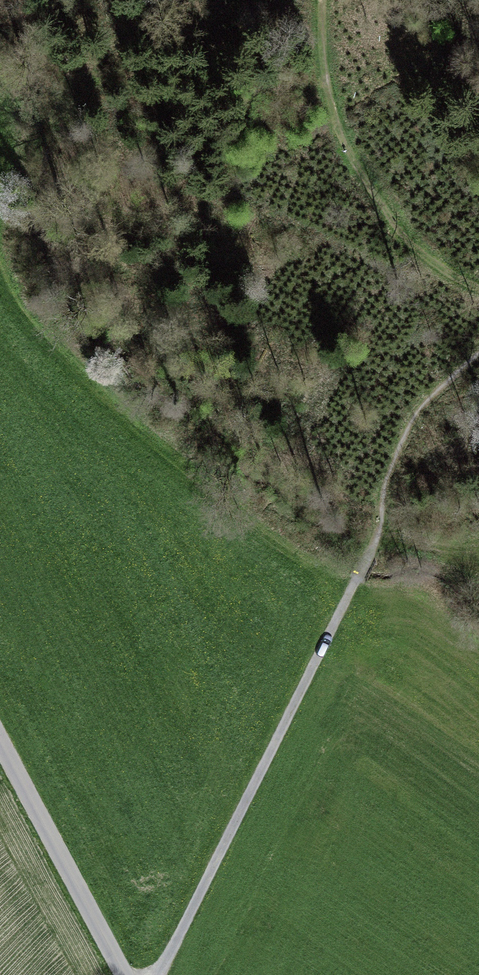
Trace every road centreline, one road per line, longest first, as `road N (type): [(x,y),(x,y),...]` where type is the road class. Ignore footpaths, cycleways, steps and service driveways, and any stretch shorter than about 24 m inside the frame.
road 1 (track): [(478,352),(413,413),(359,580),(158,974)]
road 2 (track): [(323,0),(322,55),(369,199),(434,271),(478,291)]
road 3 (unclassified): [(0,734),(123,974)]

